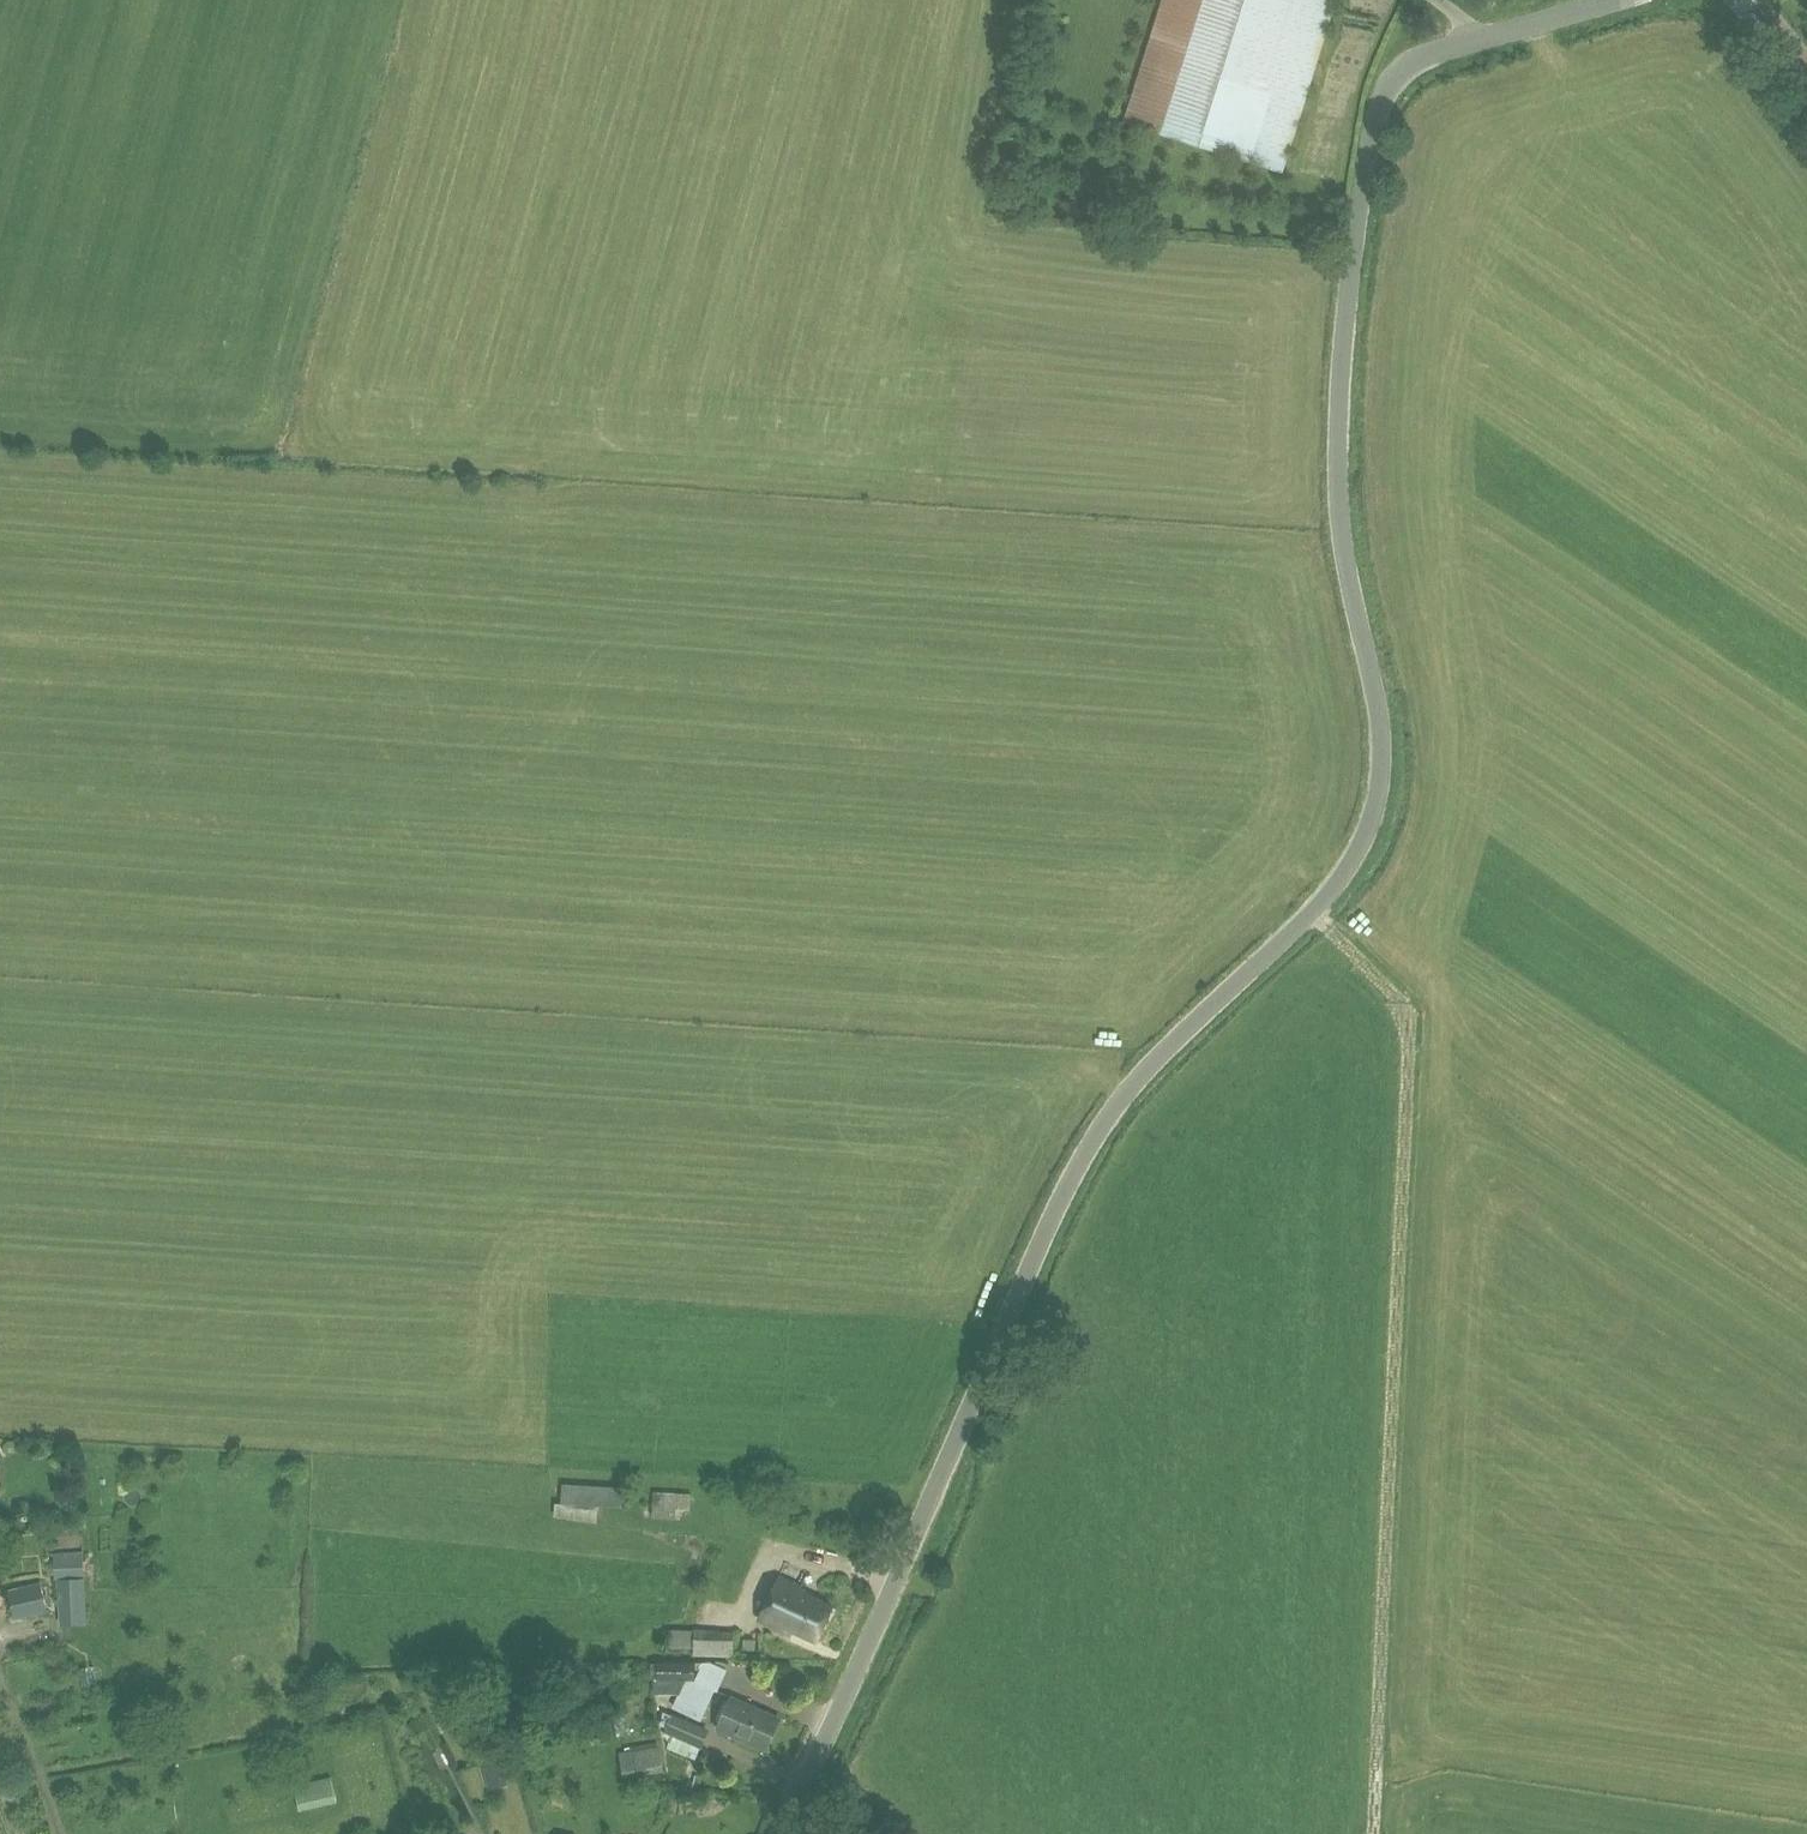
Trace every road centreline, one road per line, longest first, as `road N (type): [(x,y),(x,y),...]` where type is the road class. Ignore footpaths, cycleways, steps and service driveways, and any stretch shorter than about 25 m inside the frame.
road 1 (unclassified): [(781,1833),(1075,1183),(1142,1075),(1347,881),(1382,811),(1388,769),(1377,683),(1347,587),(1339,481),(1354,240),(1382,93),(1417,59),(1616,0)]
road 2 (track): [(1315,911),(1392,988),(1410,1036),(1375,1833)]

